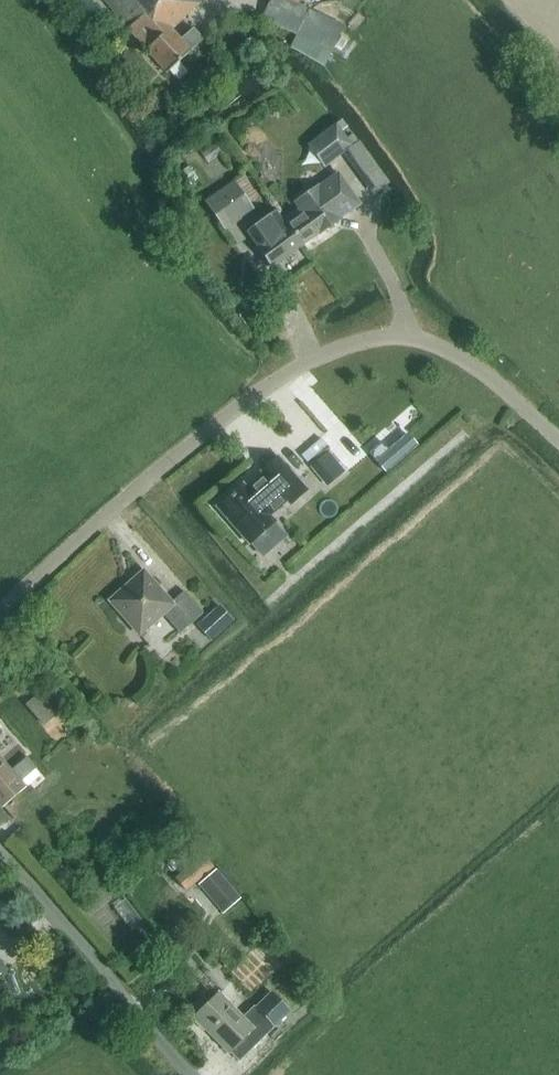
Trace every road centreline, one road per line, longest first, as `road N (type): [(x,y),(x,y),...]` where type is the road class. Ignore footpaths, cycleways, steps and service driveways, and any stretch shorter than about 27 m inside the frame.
road 1 (unclassified): [(0,612),(249,398),(364,341),(438,345),(511,394),(558,439)]
road 2 (unclassified): [(0,854),(193,1074)]

